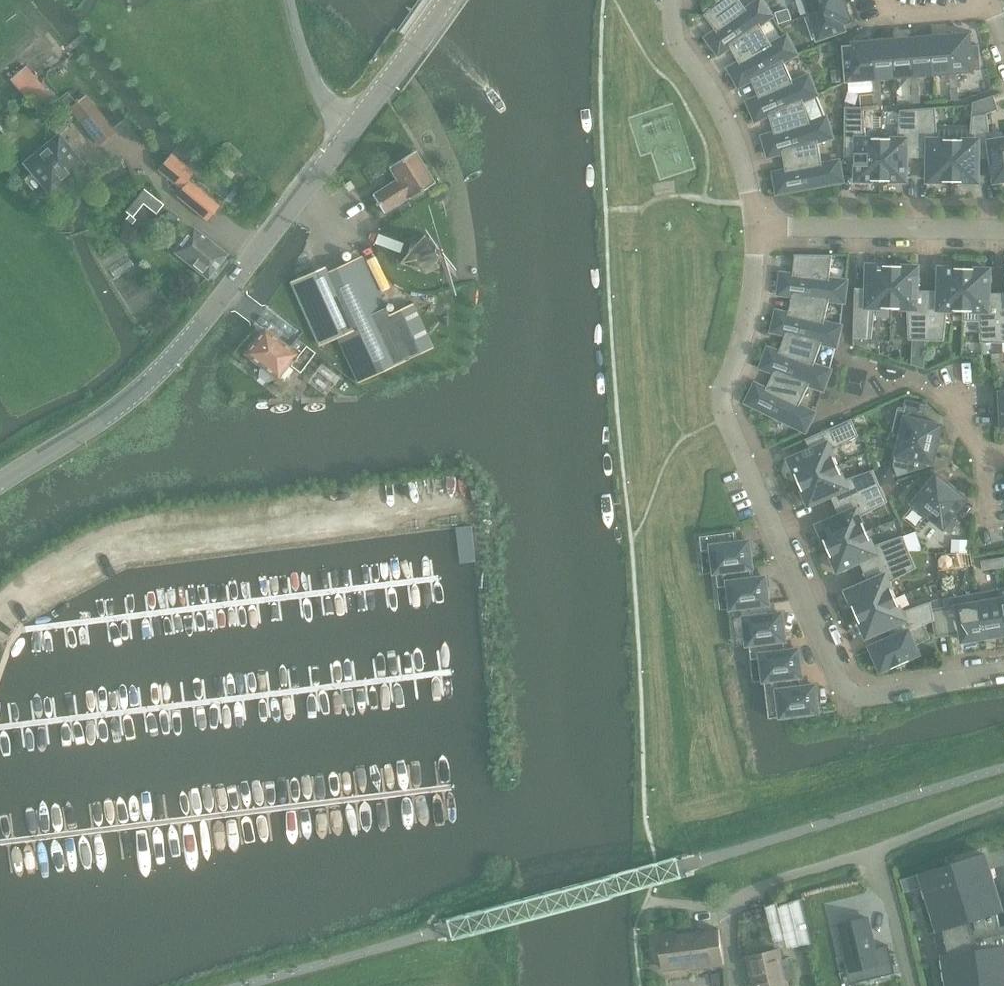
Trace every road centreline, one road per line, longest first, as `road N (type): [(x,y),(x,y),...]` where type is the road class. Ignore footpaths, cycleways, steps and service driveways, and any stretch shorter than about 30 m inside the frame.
road 1 (residential): [(1003,676),(851,696),(723,411),(755,292),(761,233)]
road 2 (secondary): [(0,491),(110,421),(181,356),(352,131)]
road 3 (residential): [(1003,801),(728,902)]
road 4 (residential): [(761,233),(725,119),(676,46),(676,0)]
road 5 (residential): [(761,233),(1003,229)]
road 6 (secondary): [(352,131),(445,0)]
road 7 (unclassified): [(352,131),(318,92),(291,0)]
road 8 (residential): [(887,0),(894,19),(996,17)]

